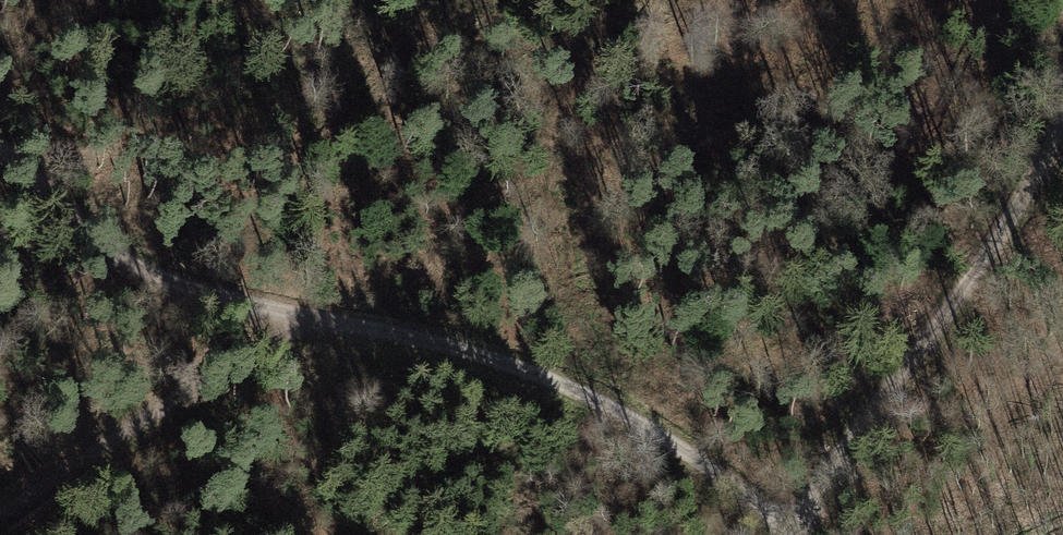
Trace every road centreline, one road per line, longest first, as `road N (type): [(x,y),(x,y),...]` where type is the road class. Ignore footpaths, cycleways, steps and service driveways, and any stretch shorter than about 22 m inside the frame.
road 1 (track): [(0,147),(90,236),(170,282),(309,320),(467,347),(607,404),(788,522),(792,534)]
road 2 (track): [(788,522),(986,251),(1062,113)]
road 3 (track): [(0,515),(309,320)]

